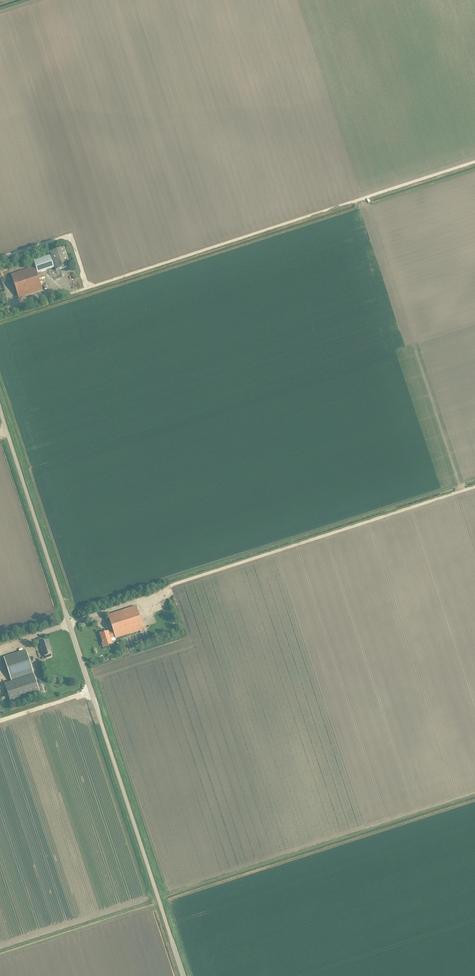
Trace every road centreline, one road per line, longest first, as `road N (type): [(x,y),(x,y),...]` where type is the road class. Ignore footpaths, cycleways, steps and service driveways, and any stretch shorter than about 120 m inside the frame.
road 1 (tertiary): [(184,975),(0,412)]

